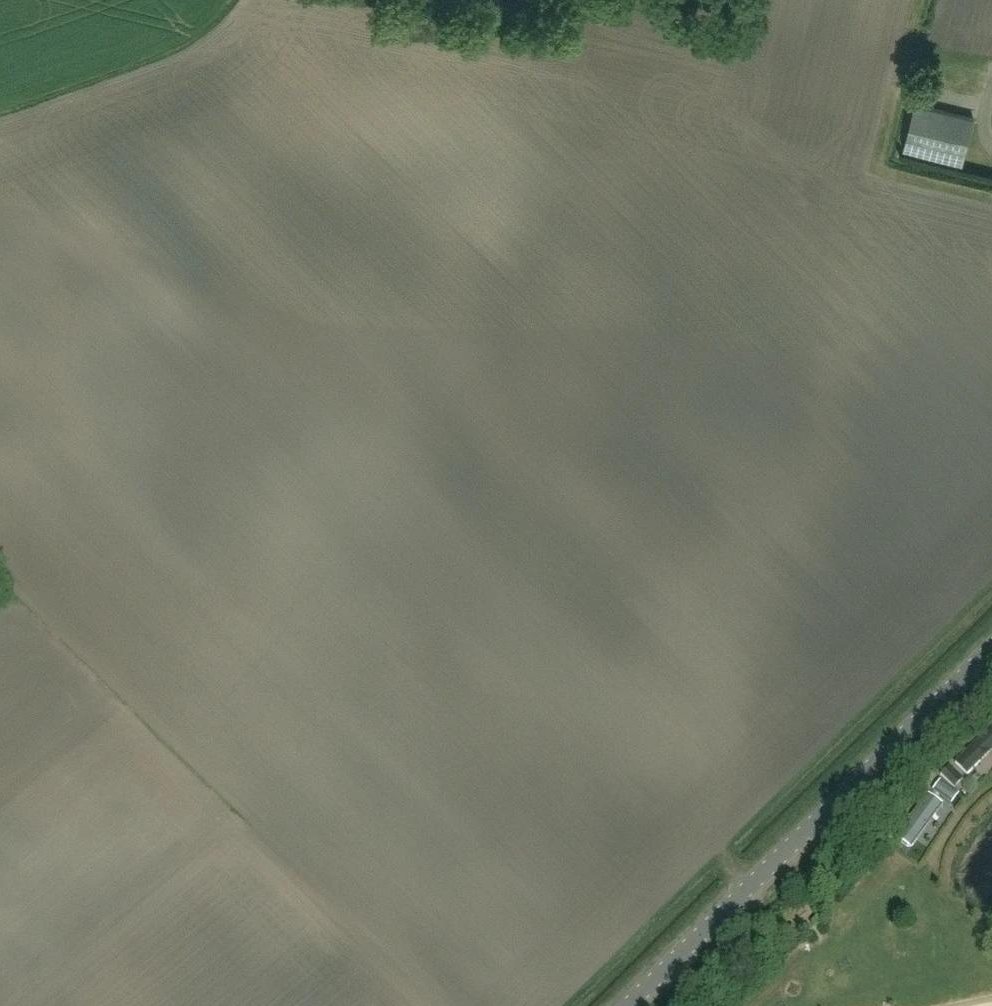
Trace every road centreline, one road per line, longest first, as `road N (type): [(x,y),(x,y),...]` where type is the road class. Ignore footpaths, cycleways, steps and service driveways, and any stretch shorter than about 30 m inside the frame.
road 1 (unclassified): [(626,1005),(991,643)]

